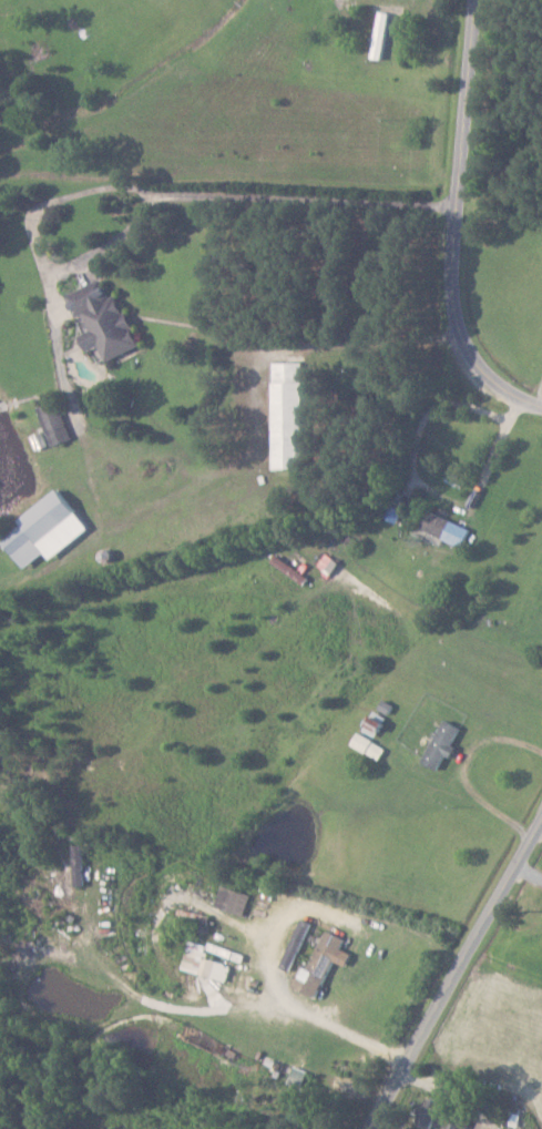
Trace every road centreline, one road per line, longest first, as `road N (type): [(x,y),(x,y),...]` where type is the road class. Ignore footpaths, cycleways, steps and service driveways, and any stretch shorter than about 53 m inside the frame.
road 1 (residential): [(541,402),(490,369),(466,318),(461,260),(484,0)]
road 2 (residential): [(380,1128),(541,830)]

